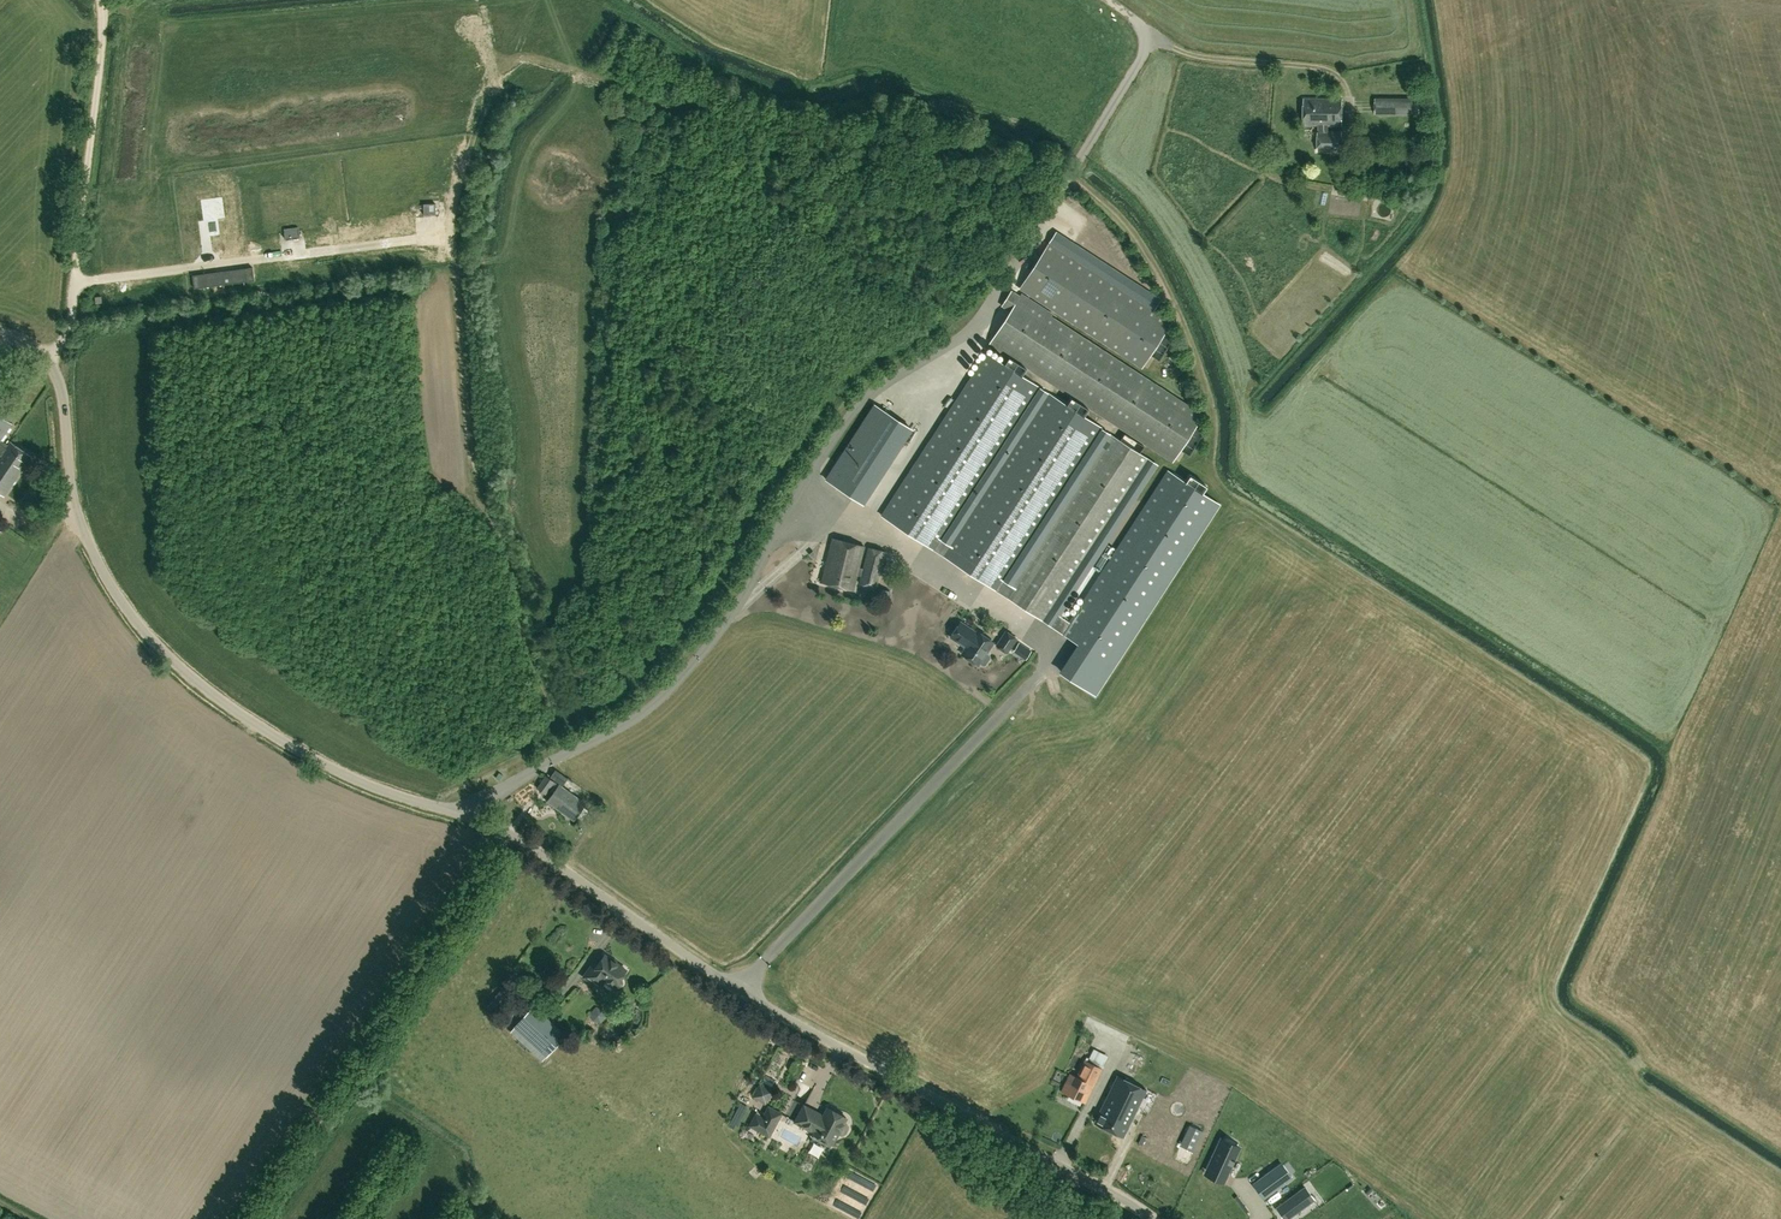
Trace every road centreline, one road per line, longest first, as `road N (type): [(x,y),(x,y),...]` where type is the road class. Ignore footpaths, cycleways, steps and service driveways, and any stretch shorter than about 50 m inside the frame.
road 1 (unclassified): [(471,816),(539,768),(635,717),(678,677),(727,620),(858,405),(976,326),(1154,37)]
road 2 (unclassified): [(1165,1218),(721,980),(507,829)]
road 3 (unclassified): [(471,816),(357,780),(243,716),(176,664),(113,592),(91,552),(72,486),(63,386),(48,357),(0,328)]
road 4 (unclassified): [(249,1218),(507,829)]
road 5 (track): [(74,282),(103,2)]

